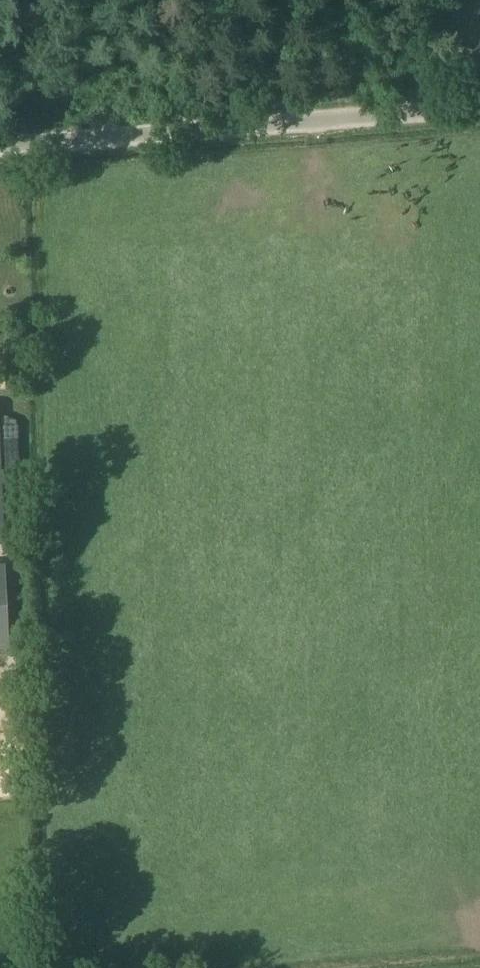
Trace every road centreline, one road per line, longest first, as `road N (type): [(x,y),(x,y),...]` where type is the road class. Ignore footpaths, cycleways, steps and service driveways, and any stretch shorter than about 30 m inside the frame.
road 1 (unclassified): [(0,144),(479,107)]

